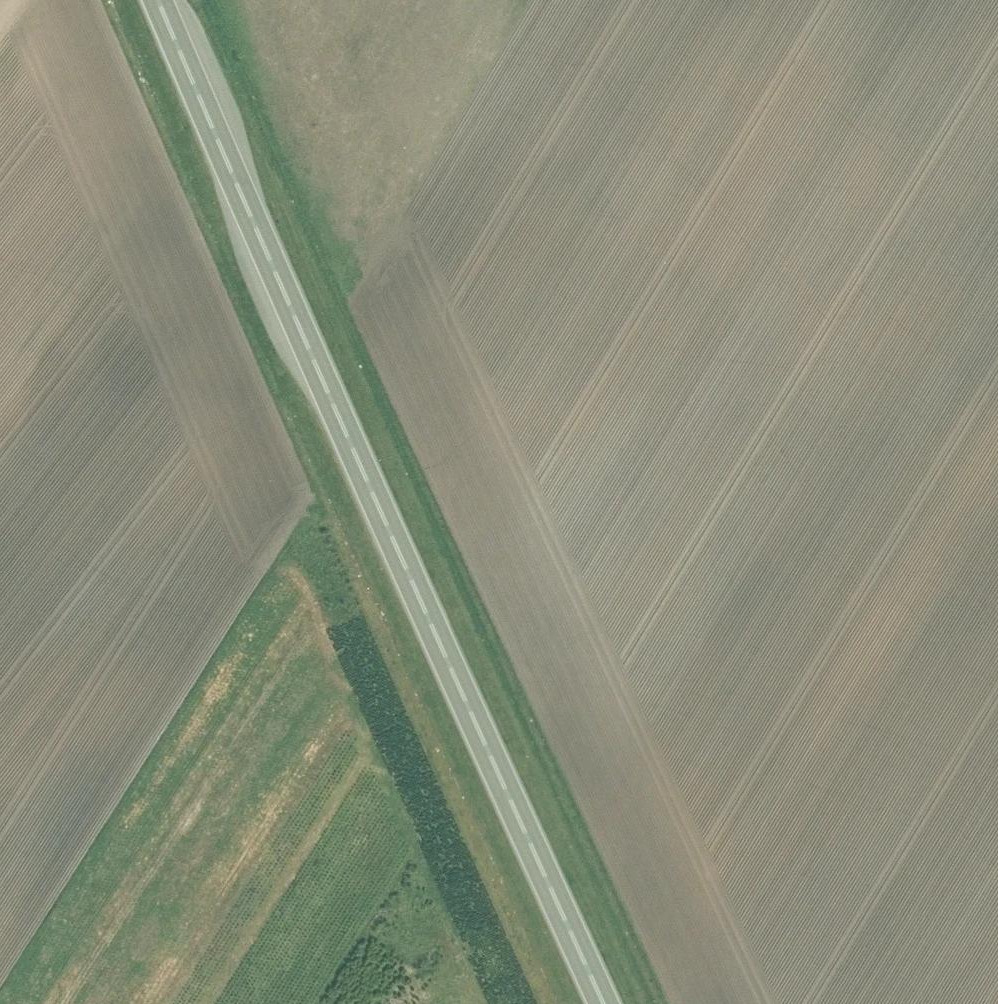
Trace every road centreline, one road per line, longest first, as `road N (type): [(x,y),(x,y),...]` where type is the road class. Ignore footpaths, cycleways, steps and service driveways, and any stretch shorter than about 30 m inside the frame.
road 1 (trunk): [(605,1003),(159,0)]

